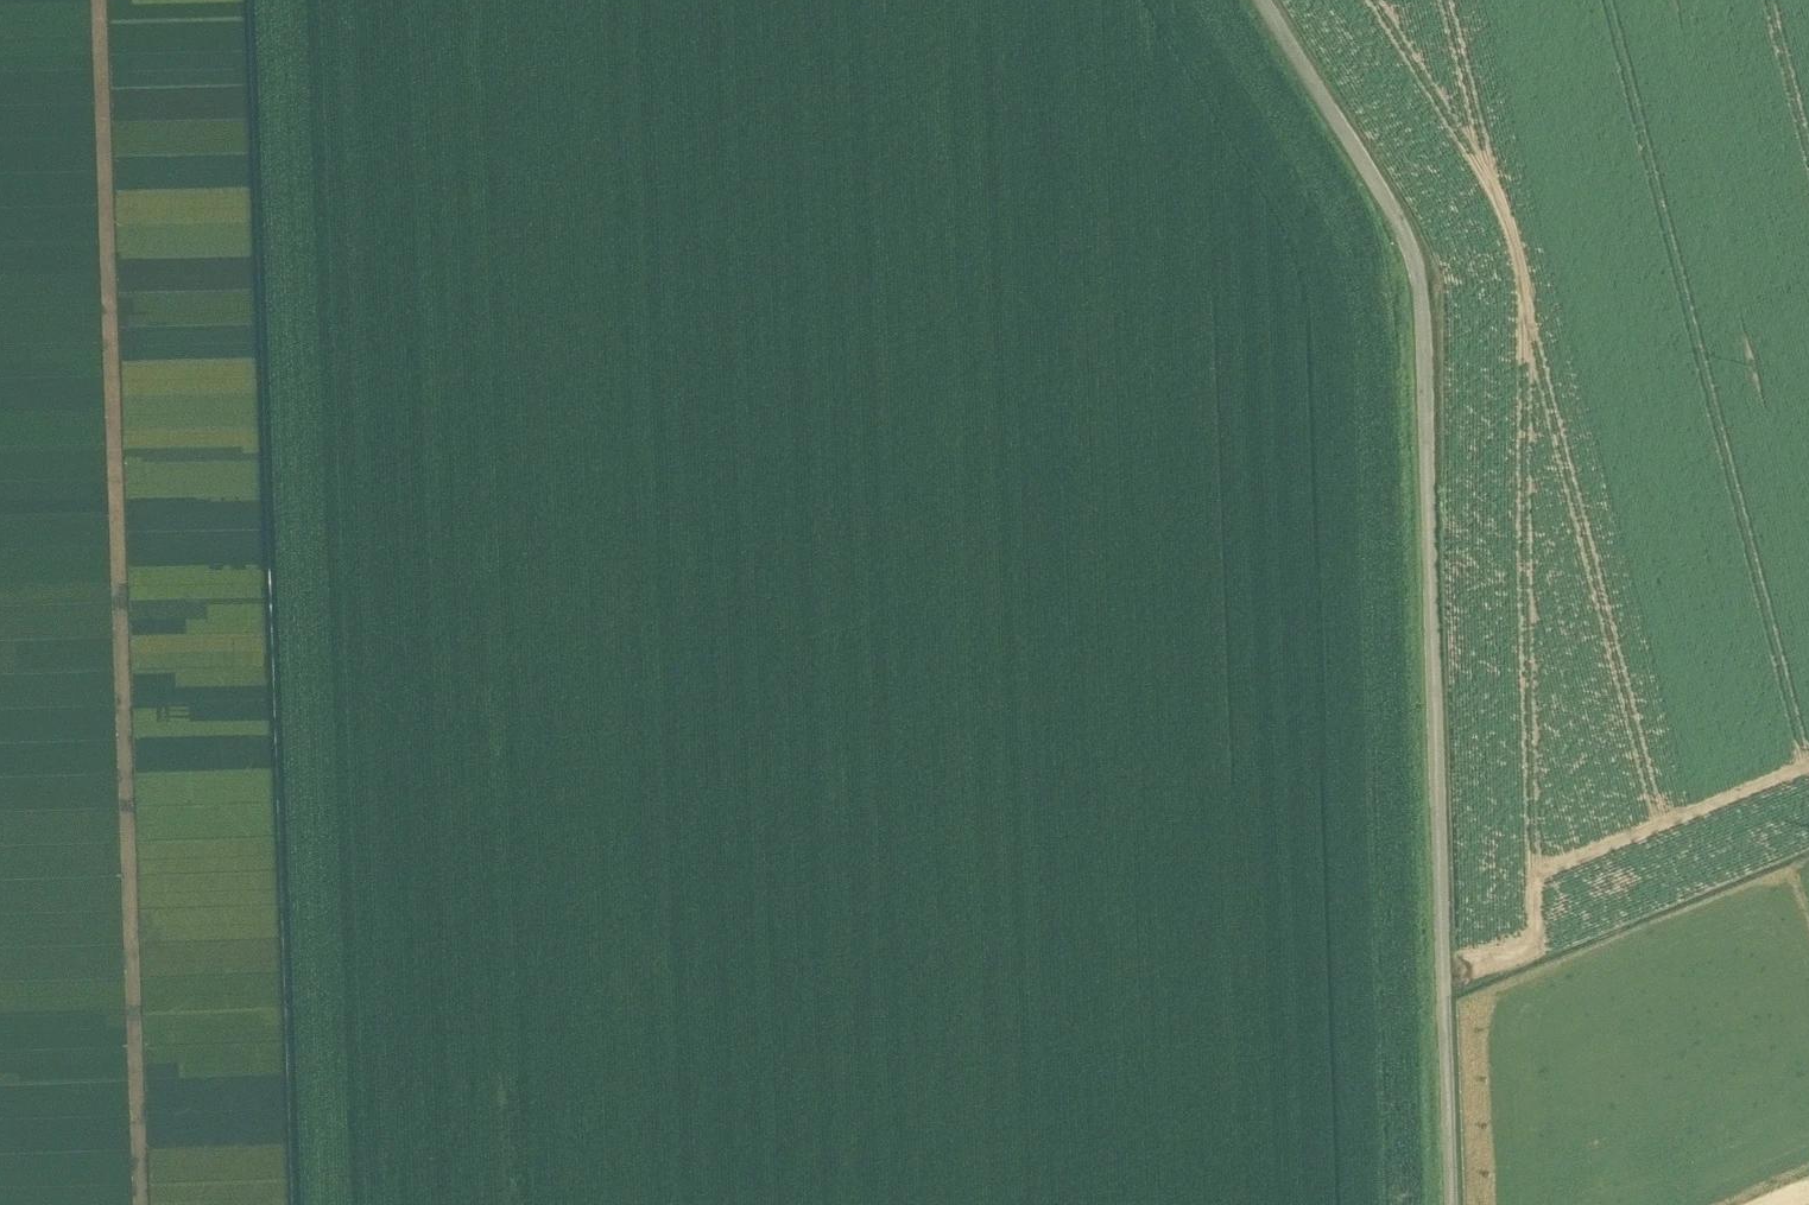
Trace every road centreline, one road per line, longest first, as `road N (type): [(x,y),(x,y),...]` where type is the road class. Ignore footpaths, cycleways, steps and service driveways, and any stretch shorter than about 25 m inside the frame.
road 1 (residential): [(1276,0),(1442,267),(1460,1204)]

